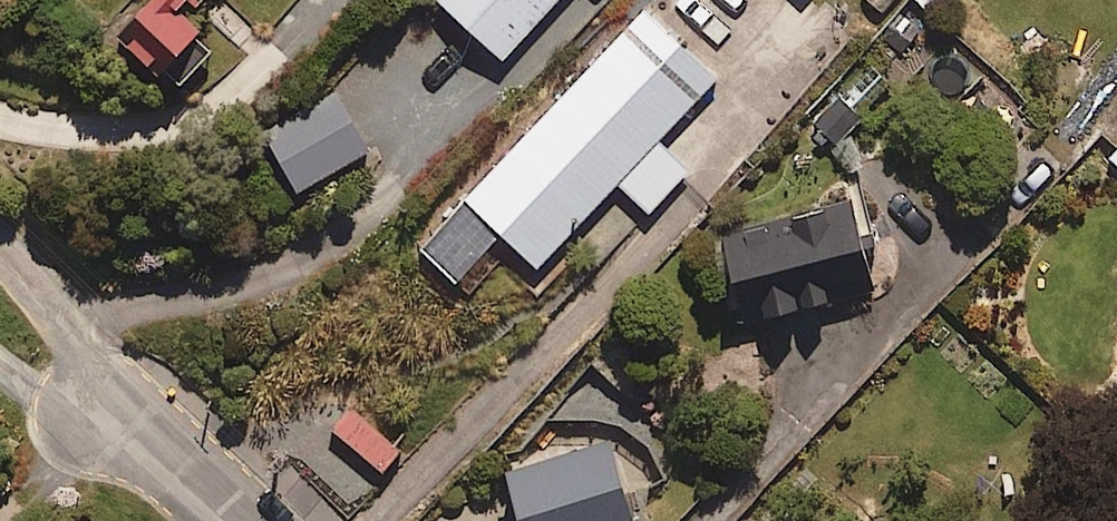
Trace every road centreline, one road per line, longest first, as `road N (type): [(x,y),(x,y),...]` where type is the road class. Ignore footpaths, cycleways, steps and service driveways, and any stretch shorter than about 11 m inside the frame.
road 1 (residential): [(0,242),(49,297),(76,346),(93,414),(142,435),(242,520)]

